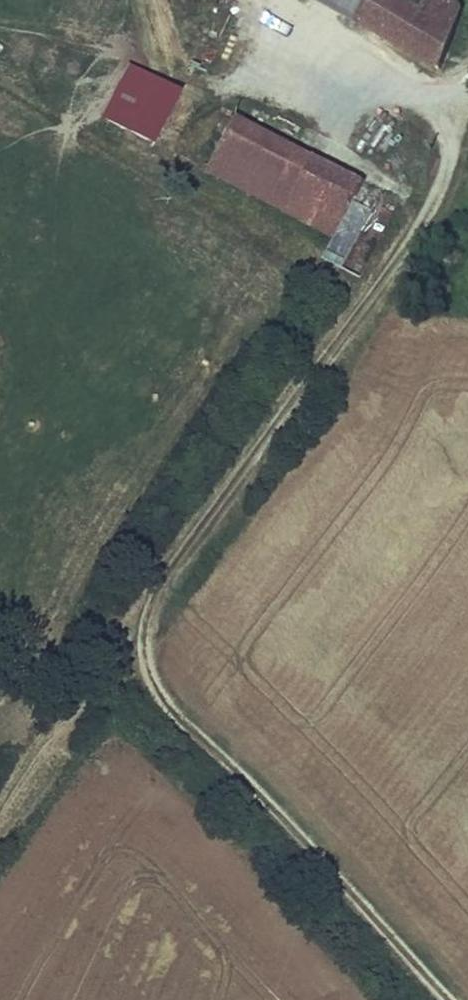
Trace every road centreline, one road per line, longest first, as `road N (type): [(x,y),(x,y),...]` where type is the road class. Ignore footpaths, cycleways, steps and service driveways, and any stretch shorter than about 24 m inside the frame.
road 1 (track): [(142,643),(161,587),(407,245)]
road 2 (track): [(142,643),(153,690),(172,713),(444,999)]
road 3 (track): [(0,813),(142,643)]

